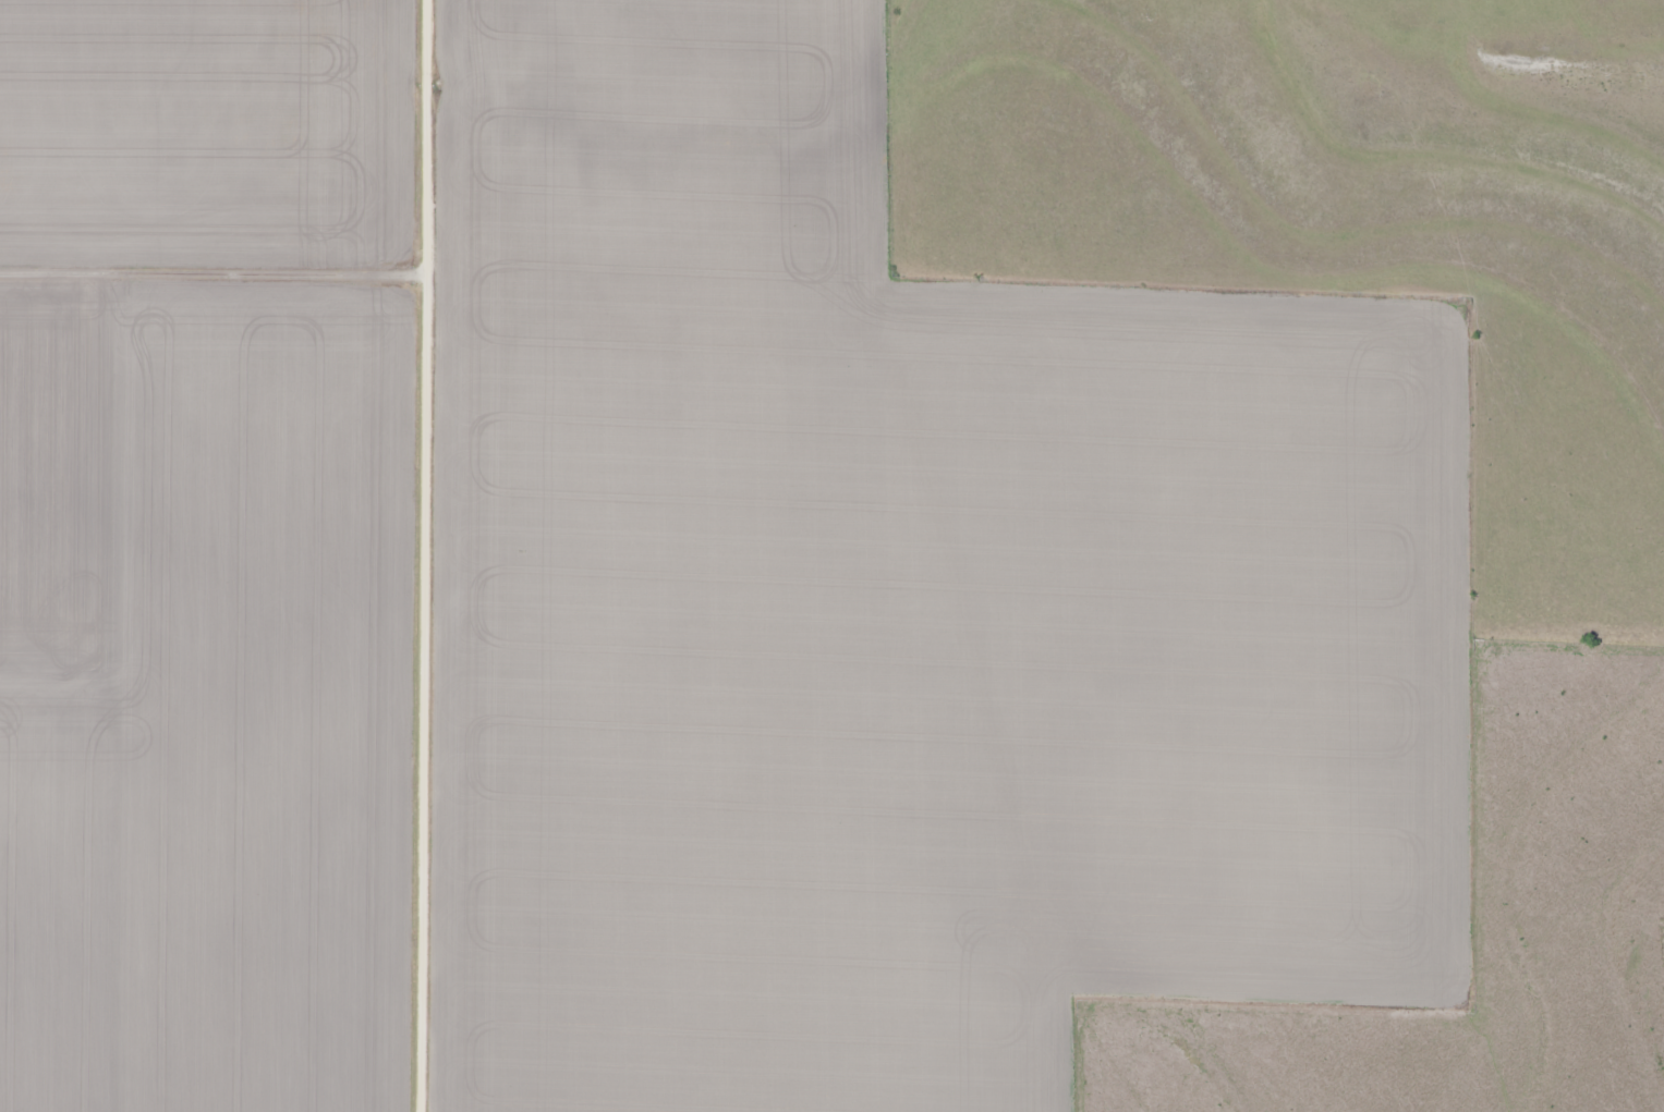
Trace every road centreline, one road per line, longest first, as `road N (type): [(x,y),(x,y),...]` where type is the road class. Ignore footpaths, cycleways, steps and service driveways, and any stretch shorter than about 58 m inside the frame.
road 1 (residential): [(419,1111),(426,0)]
road 2 (track): [(0,277),(425,280)]

